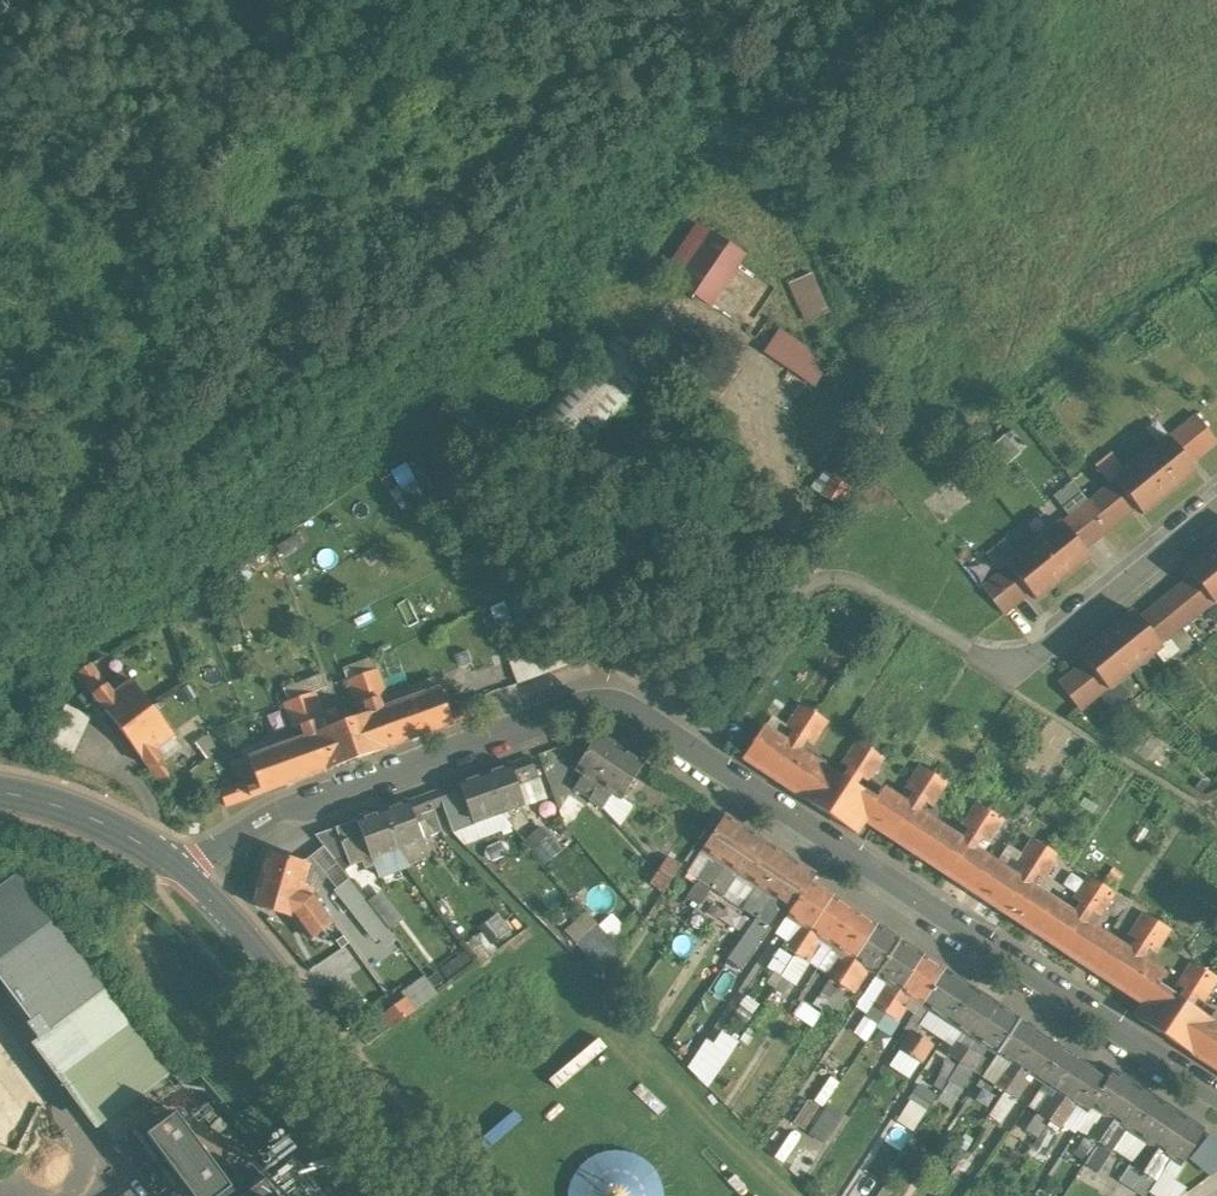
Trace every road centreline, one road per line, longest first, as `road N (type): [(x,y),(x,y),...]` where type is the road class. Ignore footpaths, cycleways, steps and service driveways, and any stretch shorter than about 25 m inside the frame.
road 1 (residential): [(1216,509),(1015,671),(877,595),(838,581),(809,591),(697,752)]
road 2 (residential): [(697,752),(1216,1092)]
road 3 (residential): [(180,866),(267,823),(565,715),(601,709),(634,718),(697,752)]
road 4 (tertiary): [(432,1195),(265,968),(180,866)]
road 5 (tertiary): [(180,866),(89,818),(0,793)]

